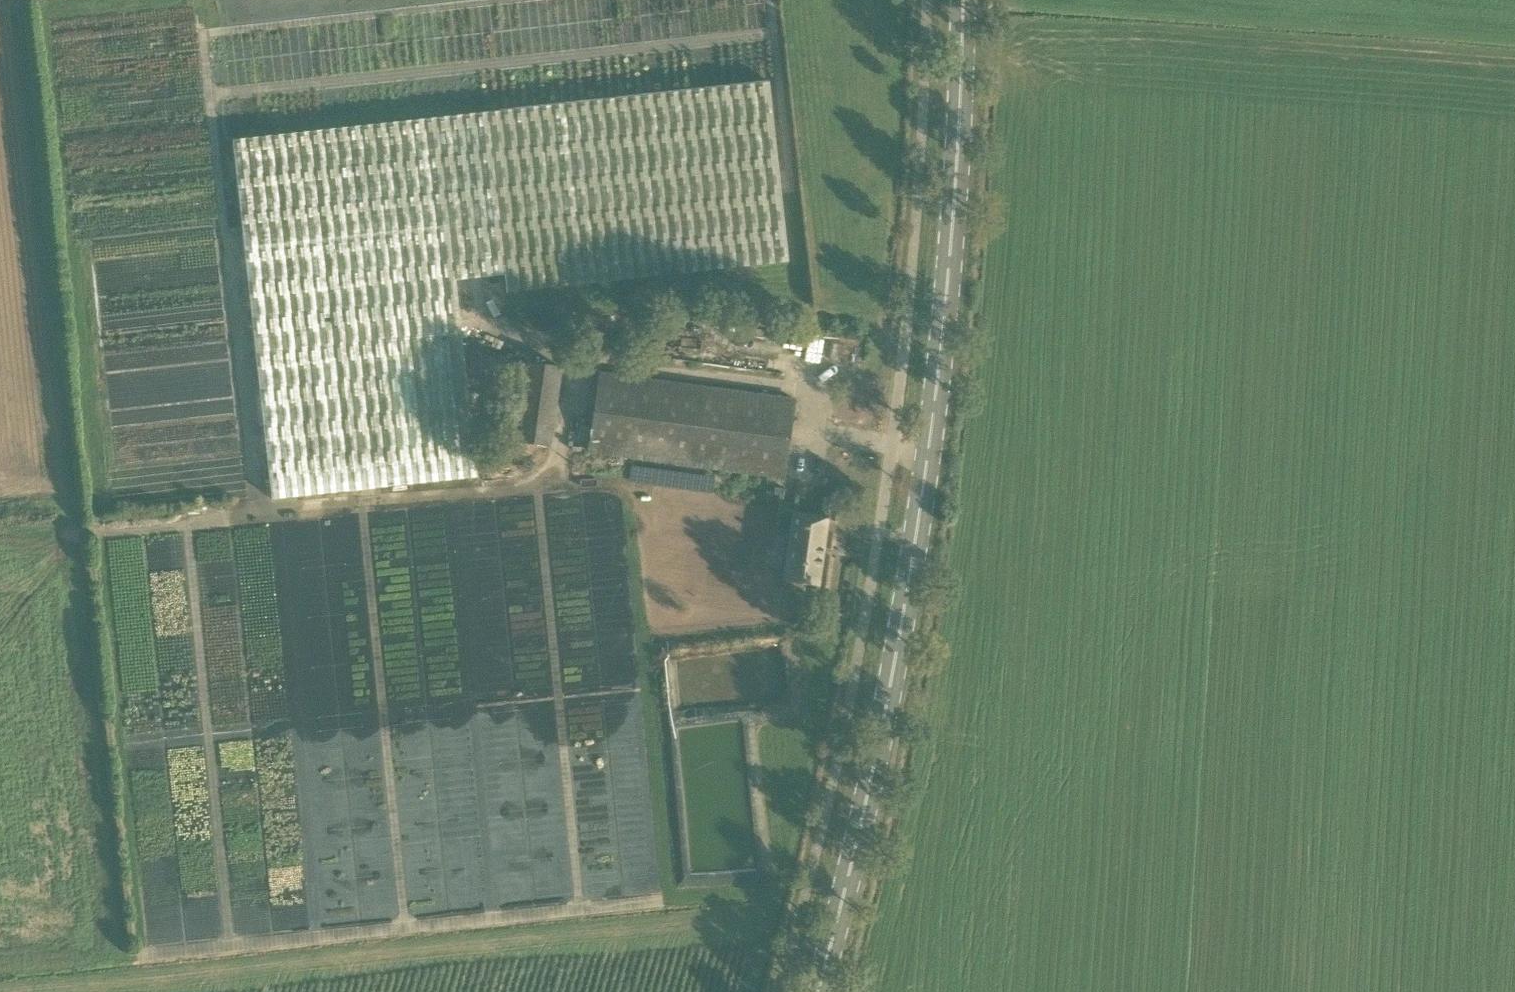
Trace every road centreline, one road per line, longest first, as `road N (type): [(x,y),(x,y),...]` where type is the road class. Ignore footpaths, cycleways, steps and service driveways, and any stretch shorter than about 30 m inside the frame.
road 1 (secondary): [(826,991),(926,483),(961,180),(965,0)]

